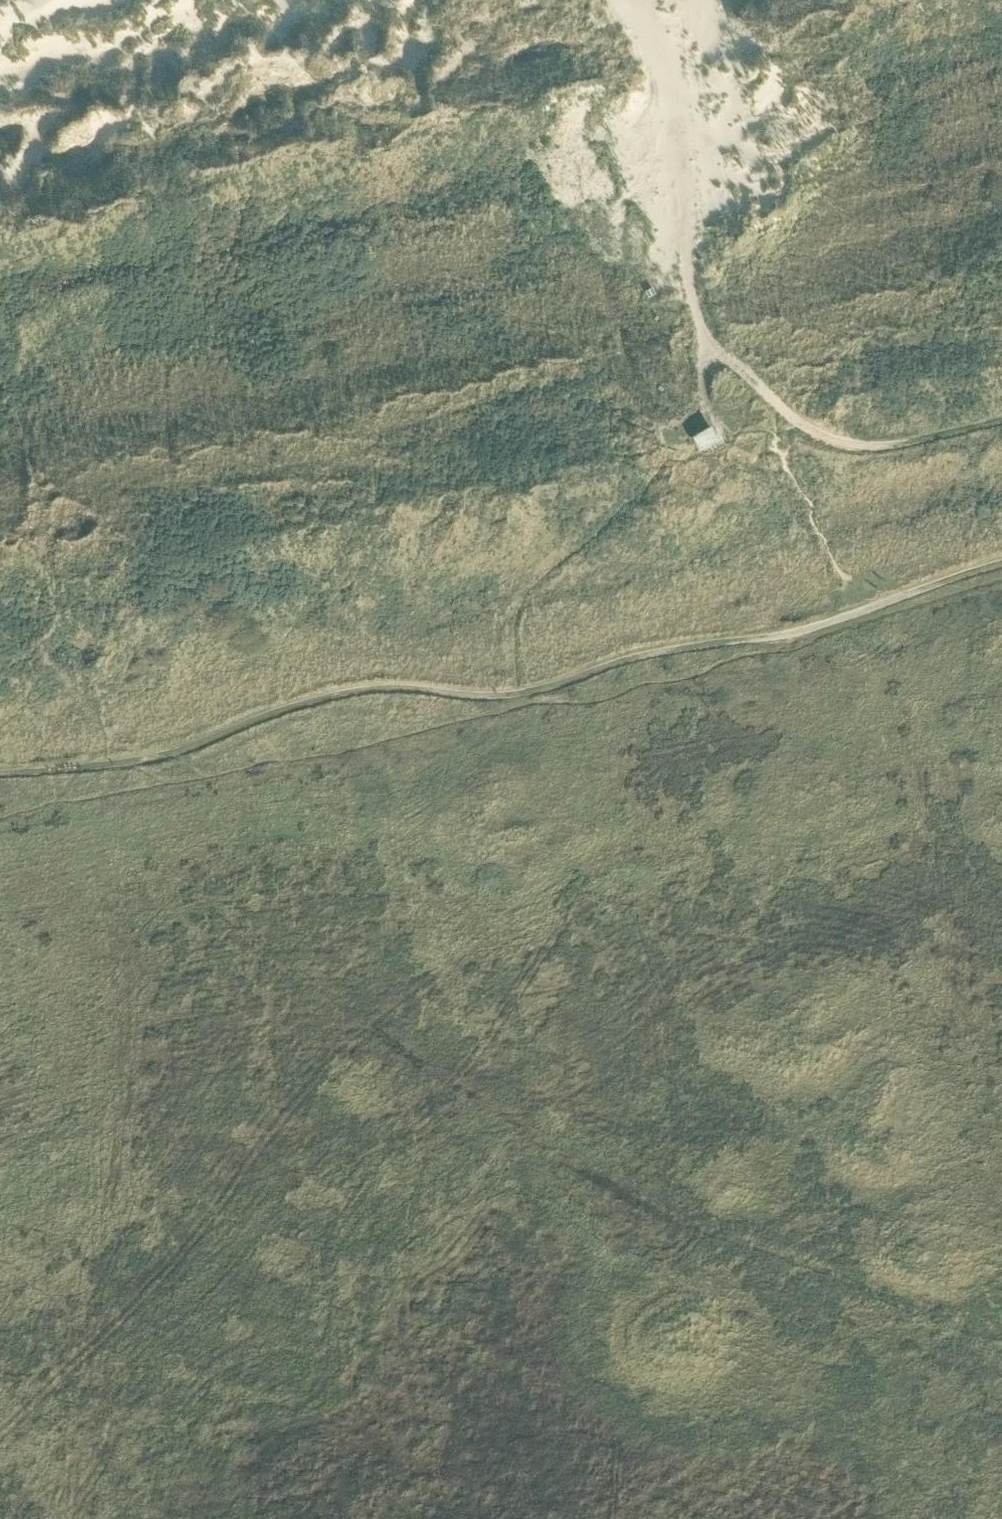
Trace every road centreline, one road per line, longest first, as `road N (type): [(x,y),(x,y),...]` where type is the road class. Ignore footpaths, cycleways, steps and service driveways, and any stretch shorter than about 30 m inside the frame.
road 1 (track): [(0,773),(178,751),(338,694),(391,686),(513,695),(635,658),(792,635),(1001,563)]
road 2 (track): [(1001,421),(877,448),(839,440),(801,427),(711,342),(692,301),(674,112),(629,0)]

